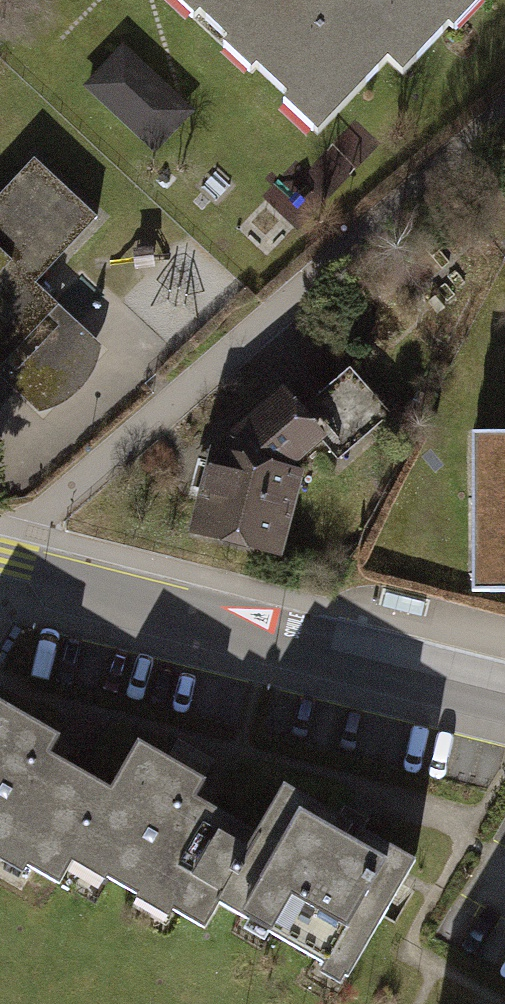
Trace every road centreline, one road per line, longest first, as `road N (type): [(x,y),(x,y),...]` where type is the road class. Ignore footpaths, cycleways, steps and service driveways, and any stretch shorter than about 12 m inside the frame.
road 1 (residential): [(0,567),(504,697)]

